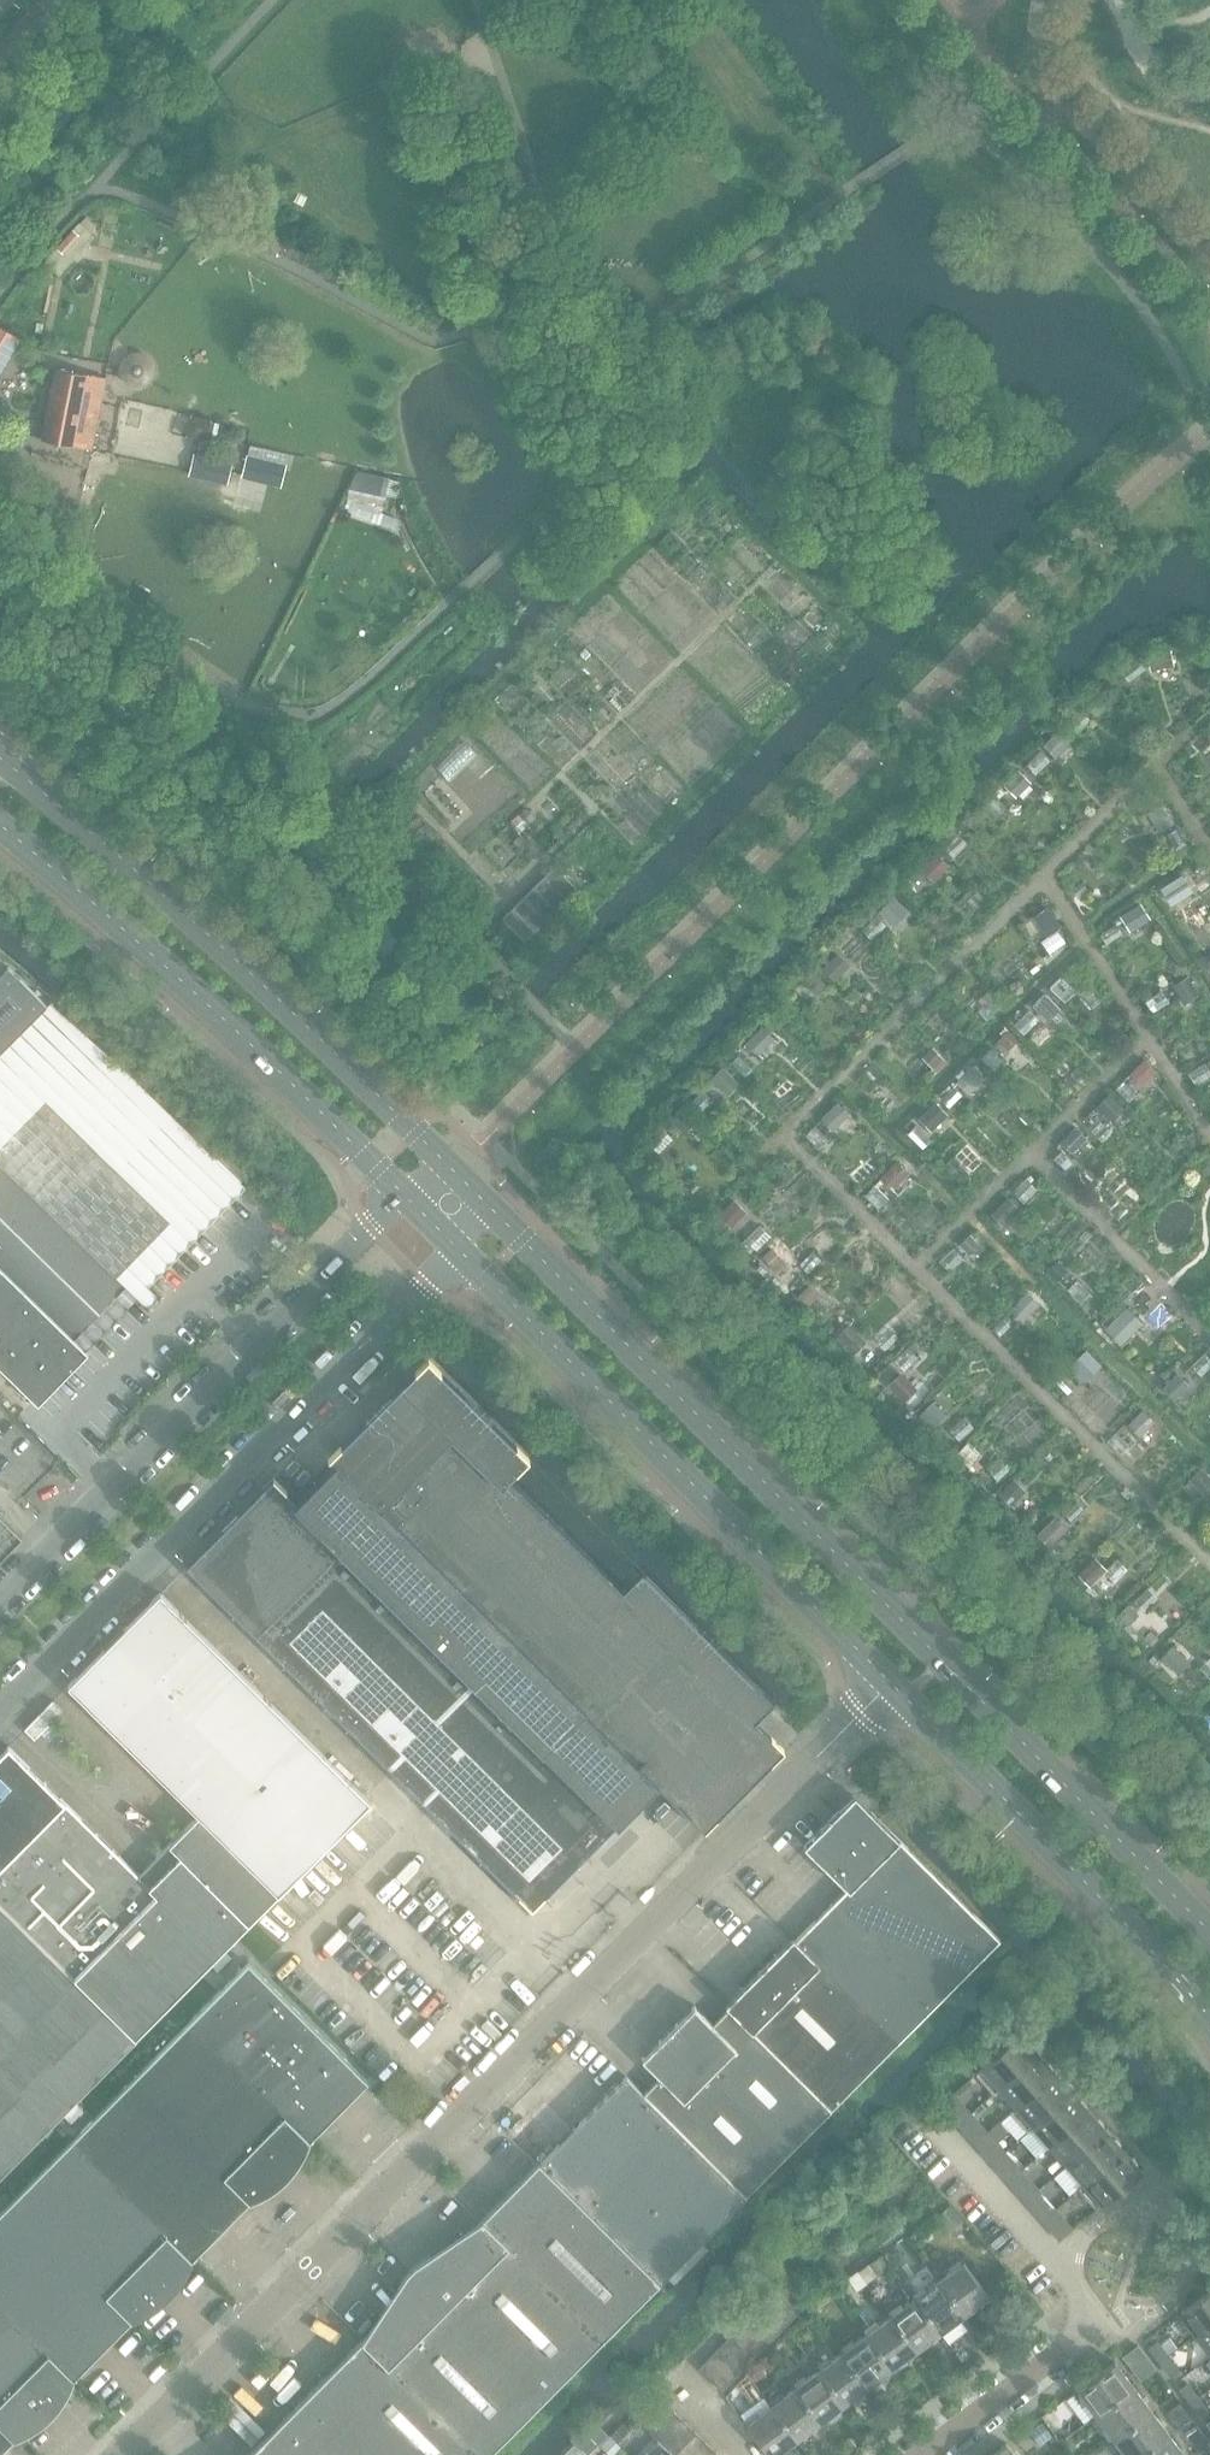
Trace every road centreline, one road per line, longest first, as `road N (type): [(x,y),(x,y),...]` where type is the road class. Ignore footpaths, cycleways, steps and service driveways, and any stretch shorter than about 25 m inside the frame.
road 1 (residential): [(130,2454),(892,1685)]
road 2 (secondary): [(1209,1929),(495,1211)]
road 3 (residential): [(0,1713),(459,1249)]
road 4 (secondary): [(459,1249),(892,1685)]
road 5 (secondary): [(440,1156),(222,943),(0,760)]
road 6 (residential): [(406,1195),(0,1603)]
road 7 (secondary): [(0,820),(406,1195)]
road 8 (secondary): [(892,1685),(1209,2026)]
road 9 (residential): [(925,2454),(1100,2327),(1101,2314)]

